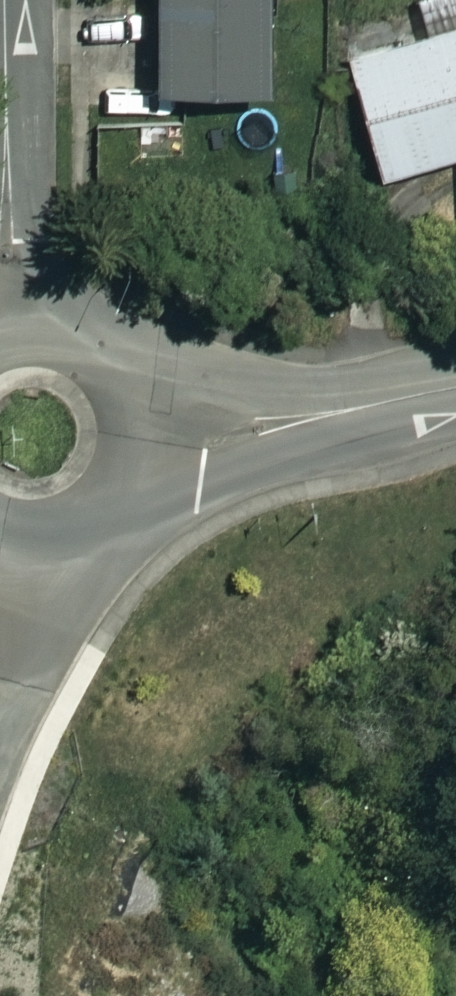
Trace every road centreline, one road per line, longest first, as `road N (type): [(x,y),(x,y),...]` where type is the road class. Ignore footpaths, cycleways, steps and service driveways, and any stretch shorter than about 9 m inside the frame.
road 1 (residential): [(8,0),(12,320)]
road 2 (residential): [(455,386),(269,422),(146,430)]
road 3 (residential): [(146,430),(142,470),(125,506),(97,535),(61,553),(11,560)]
road 4 (residential): [(12,320),(75,329),(103,346),(139,399),(146,430)]

